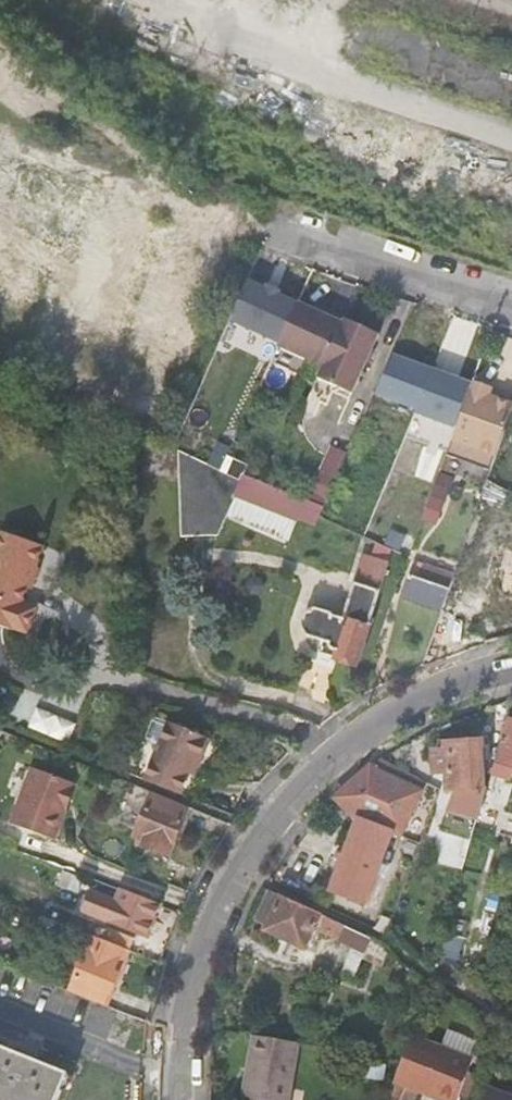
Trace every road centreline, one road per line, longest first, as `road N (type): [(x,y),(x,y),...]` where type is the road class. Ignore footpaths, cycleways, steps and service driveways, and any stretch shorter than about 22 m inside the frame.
road 1 (unclassified): [(173,1099),(174,1044),(212,922),(281,806),(342,741)]
road 2 (unclassified): [(280,237),(511,313)]
road 3 (residential): [(342,741),(511,672)]

